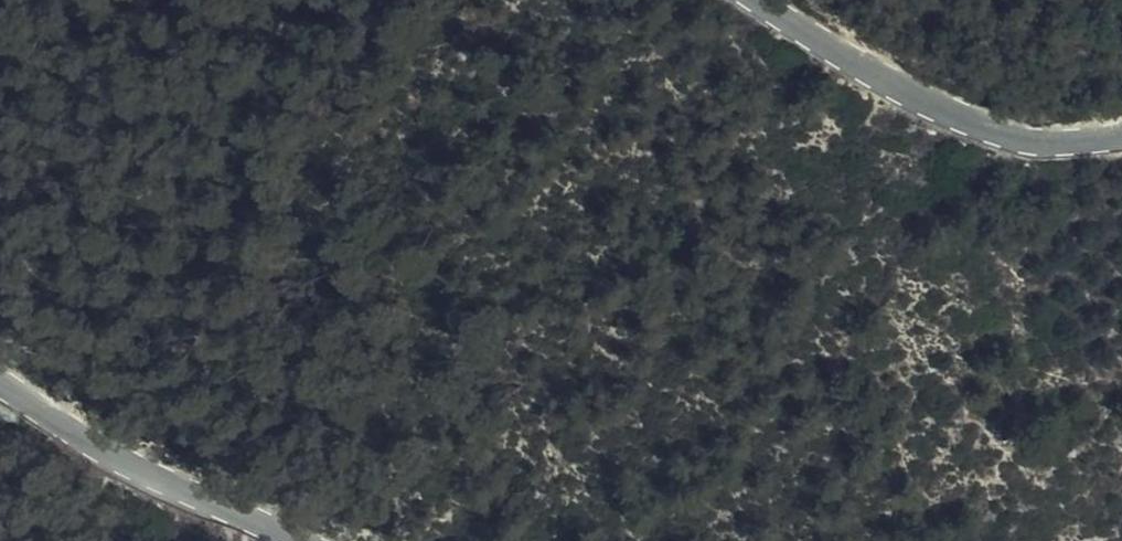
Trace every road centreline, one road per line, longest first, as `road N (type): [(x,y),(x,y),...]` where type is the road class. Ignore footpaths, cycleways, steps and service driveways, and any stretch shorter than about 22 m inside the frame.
road 1 (tertiary): [(1121,136),(1055,142),(991,129),(883,76),(769,0)]
road 2 (tertiary): [(0,375),(325,540)]

